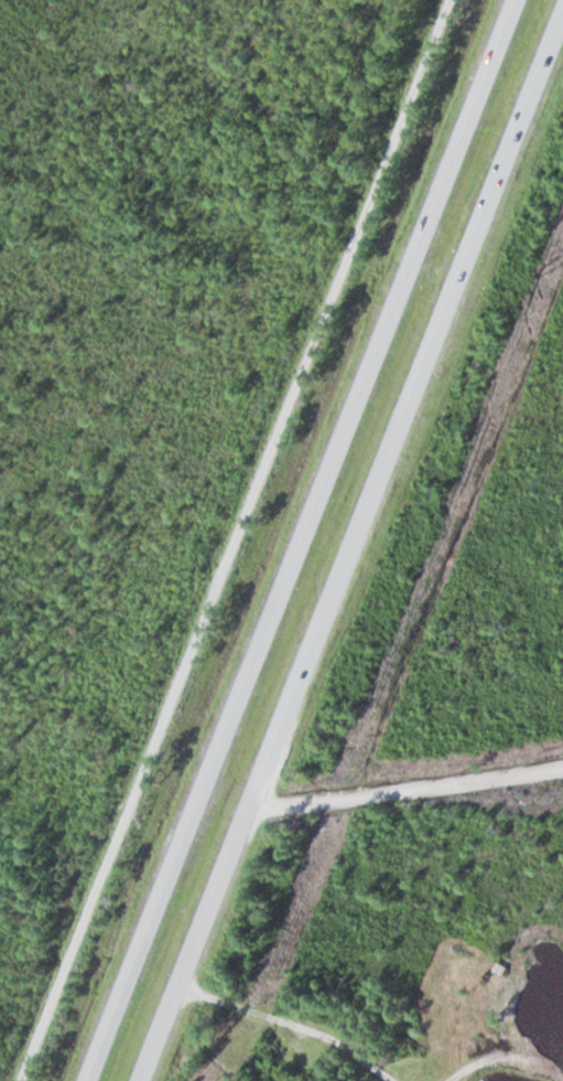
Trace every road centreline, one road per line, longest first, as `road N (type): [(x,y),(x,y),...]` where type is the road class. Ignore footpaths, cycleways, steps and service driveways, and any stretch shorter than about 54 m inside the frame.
road 1 (trunk): [(515,0),(93,1080)]
road 2 (trunk): [(138,1080),(562,8)]
road 3 (track): [(248,801),(372,793),(562,765)]

